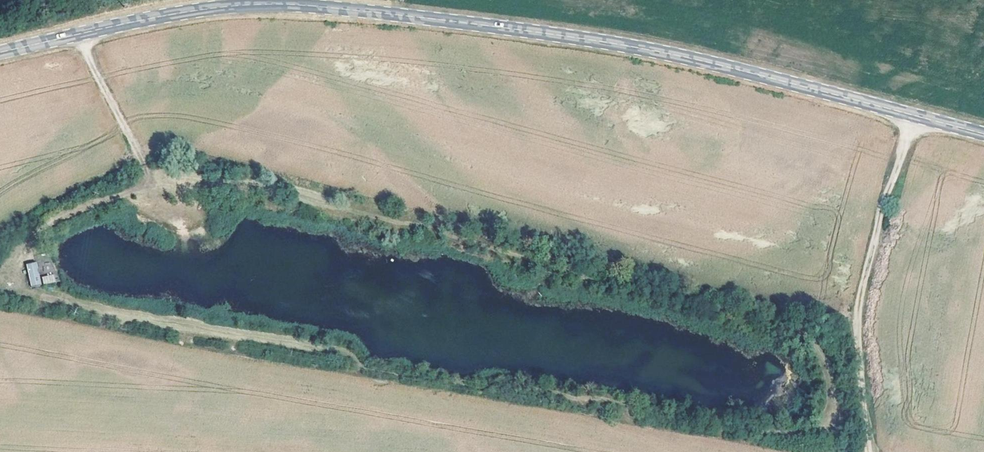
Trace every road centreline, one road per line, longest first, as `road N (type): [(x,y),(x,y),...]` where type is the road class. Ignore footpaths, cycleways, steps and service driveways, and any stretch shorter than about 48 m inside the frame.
road 1 (tertiary): [(0,53),(193,11),(305,6),(622,45),(983,134)]
road 2 (track): [(914,115),(856,325),(868,451)]
road 3 (track): [(77,35),(147,174),(138,187),(54,220),(29,248)]

